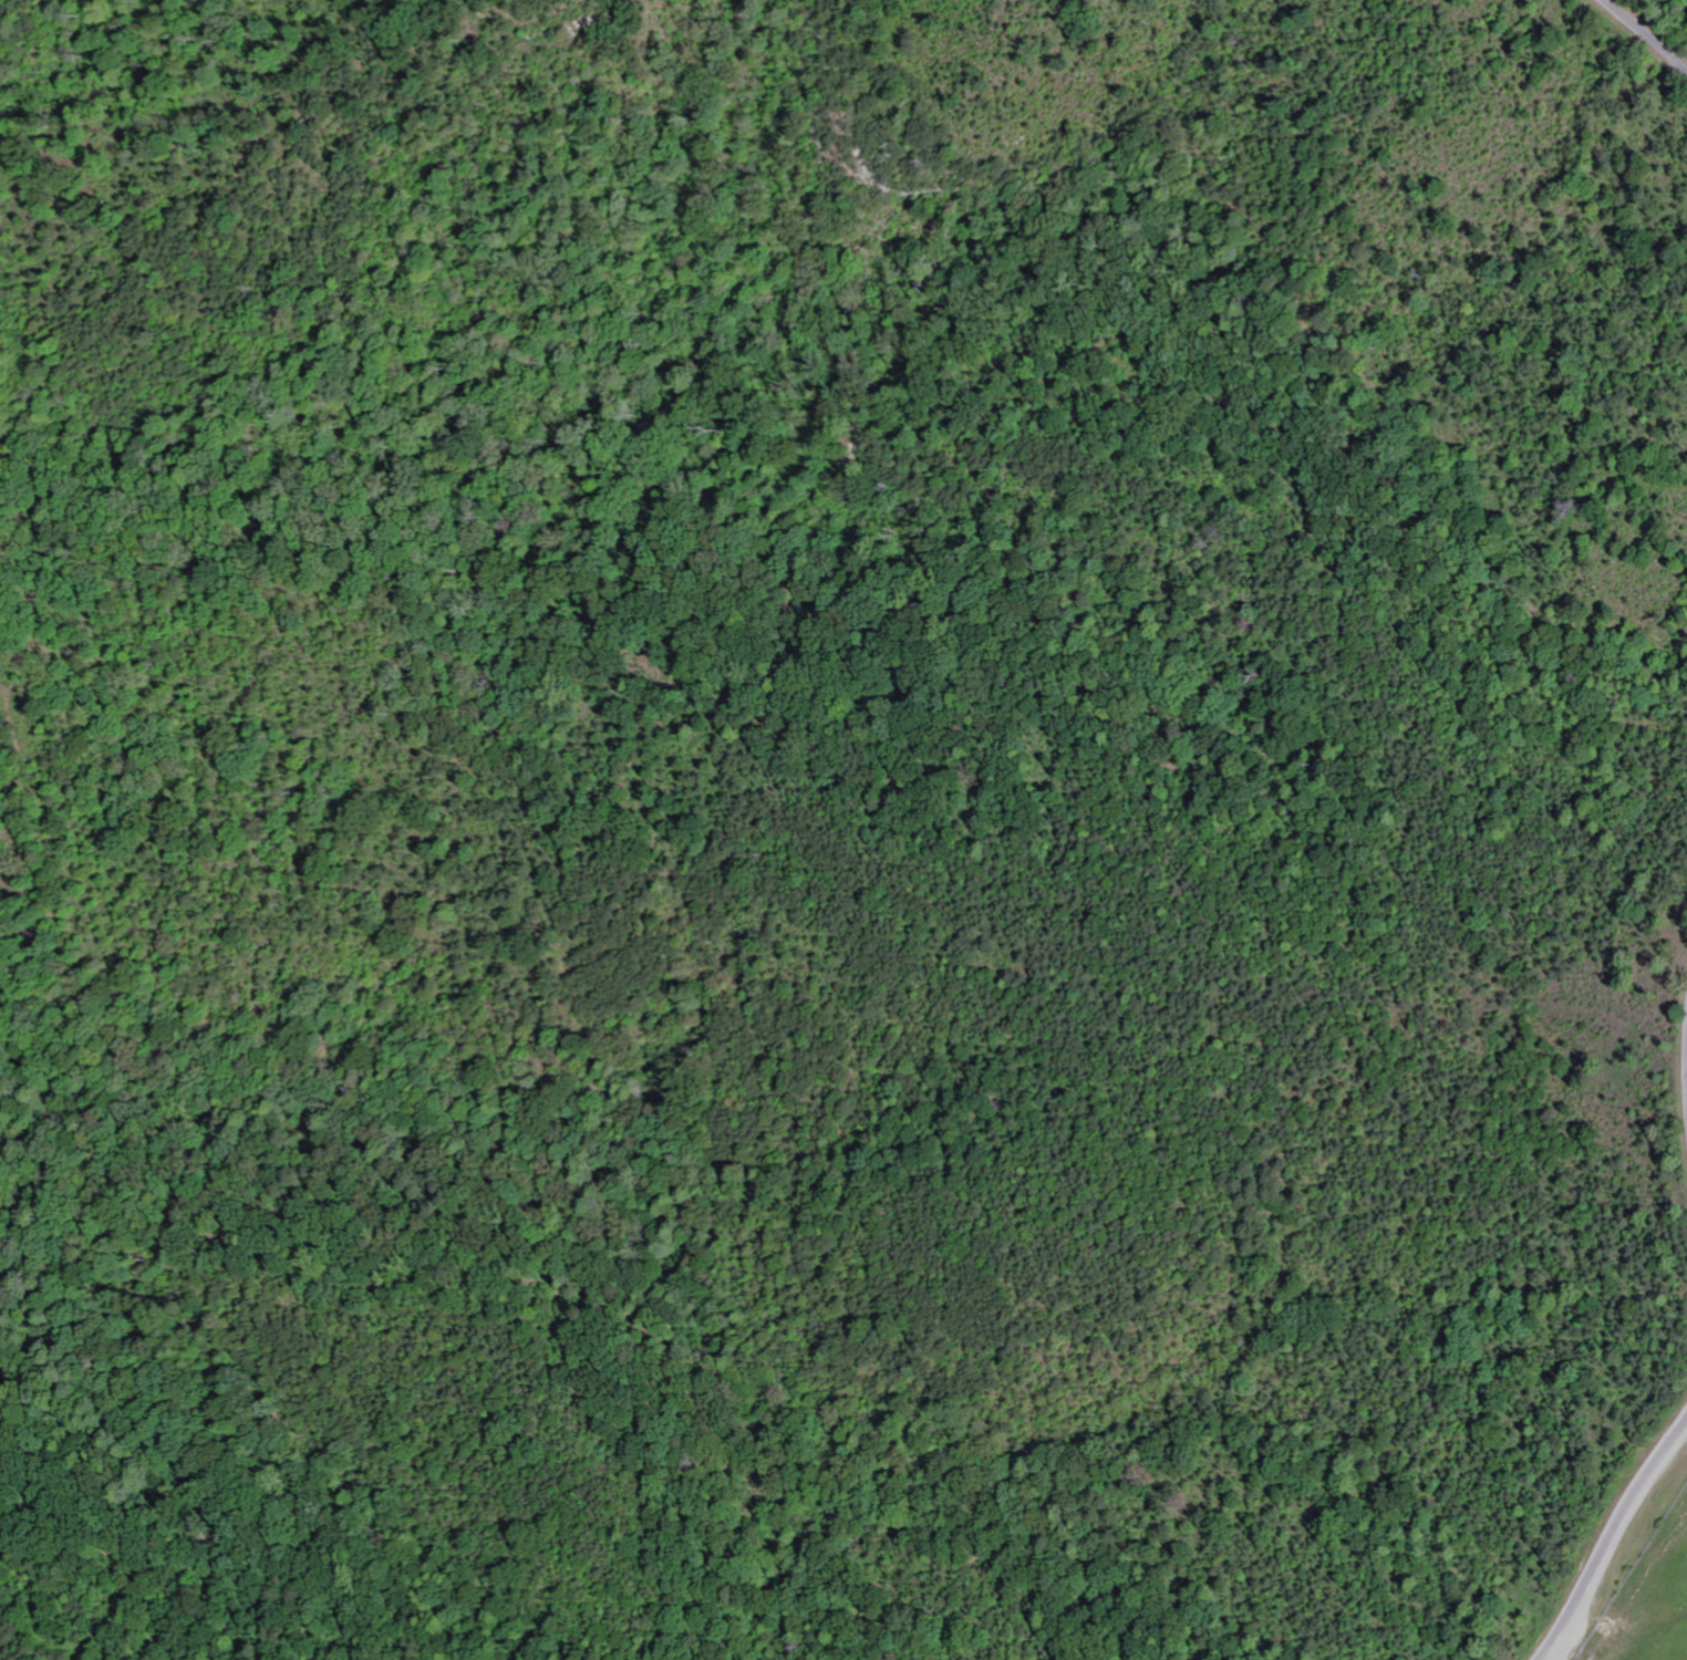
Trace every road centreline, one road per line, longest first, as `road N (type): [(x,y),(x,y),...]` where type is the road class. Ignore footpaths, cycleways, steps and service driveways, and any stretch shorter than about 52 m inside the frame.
road 1 (residential): [(1543,1659),(1627,1506),(1686,1421)]

